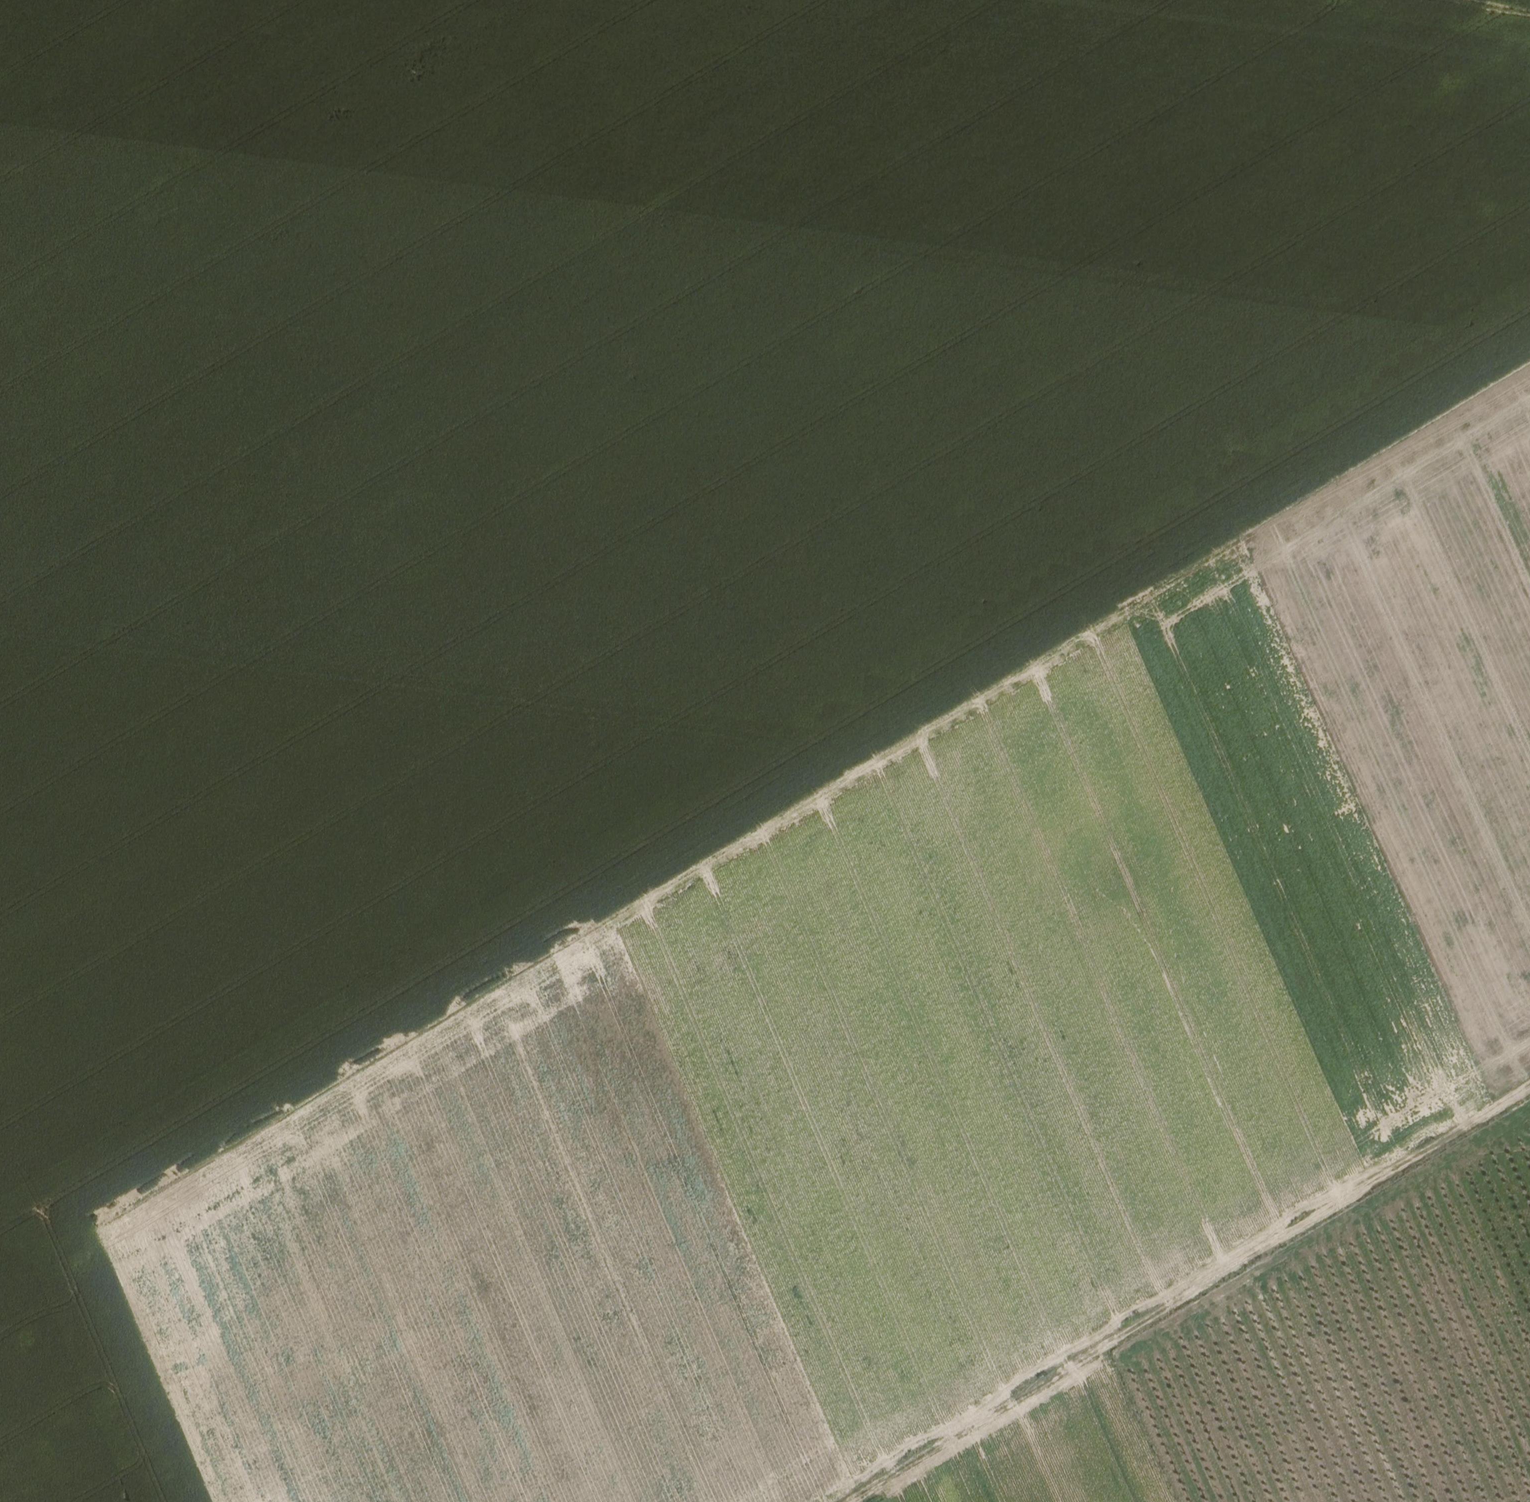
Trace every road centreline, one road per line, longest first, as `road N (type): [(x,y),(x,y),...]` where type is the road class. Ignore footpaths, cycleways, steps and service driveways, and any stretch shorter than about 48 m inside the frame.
road 1 (track): [(850,1501),(1529,1087)]

